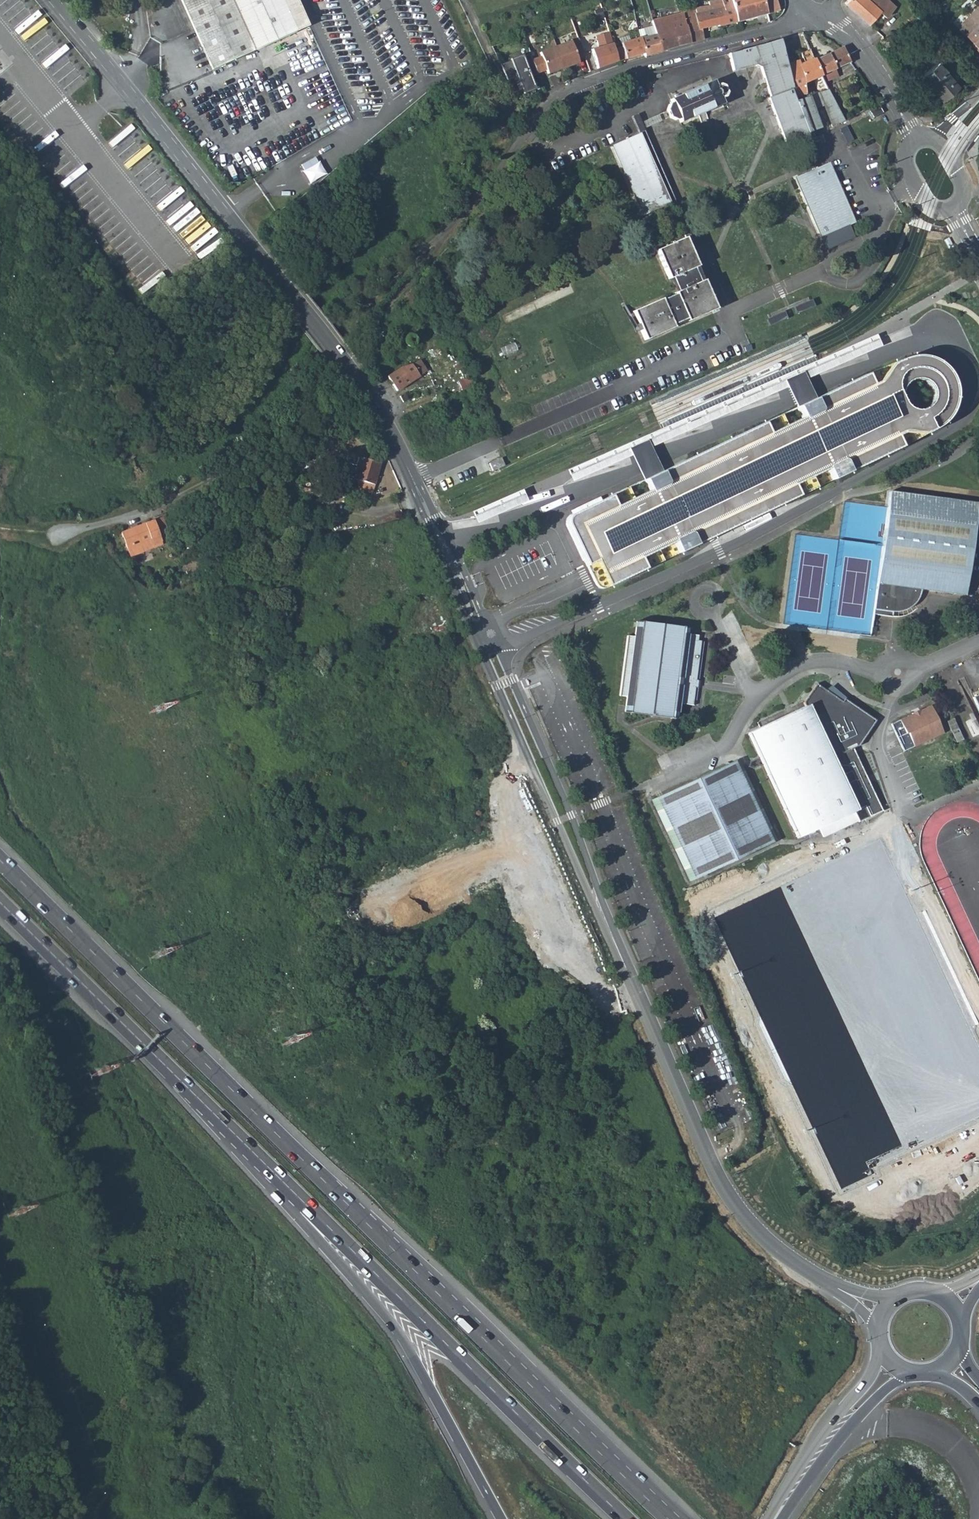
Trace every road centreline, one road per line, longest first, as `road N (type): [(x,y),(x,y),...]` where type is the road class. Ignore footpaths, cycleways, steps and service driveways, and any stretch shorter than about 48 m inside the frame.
road 1 (trunk): [(668,1518),(0,861)]
road 2 (tertiary): [(450,558),(379,409),(55,0)]
road 3 (residential): [(521,123),(435,244),(267,447),(139,513),(62,530)]
road 4 (trunk): [(303,1202),(625,1518)]
road 5 (trunk): [(0,903),(303,1202)]
road 6 (tertiary): [(626,968),(732,1199),(775,1248),(831,1285)]
road 7 (trunk): [(303,1202),(305,1225),(403,1345),(501,1518)]
road 8 (tertiary): [(478,643),(626,968)]
road 9 (tertiary): [(626,968),(574,815),(499,645)]
road 10 (residential): [(811,12),(770,34),(615,73),(521,123)]
road 11 (residential): [(823,17),(866,53),(917,139)]
road 12 (unclassified): [(521,123),(464,0)]

